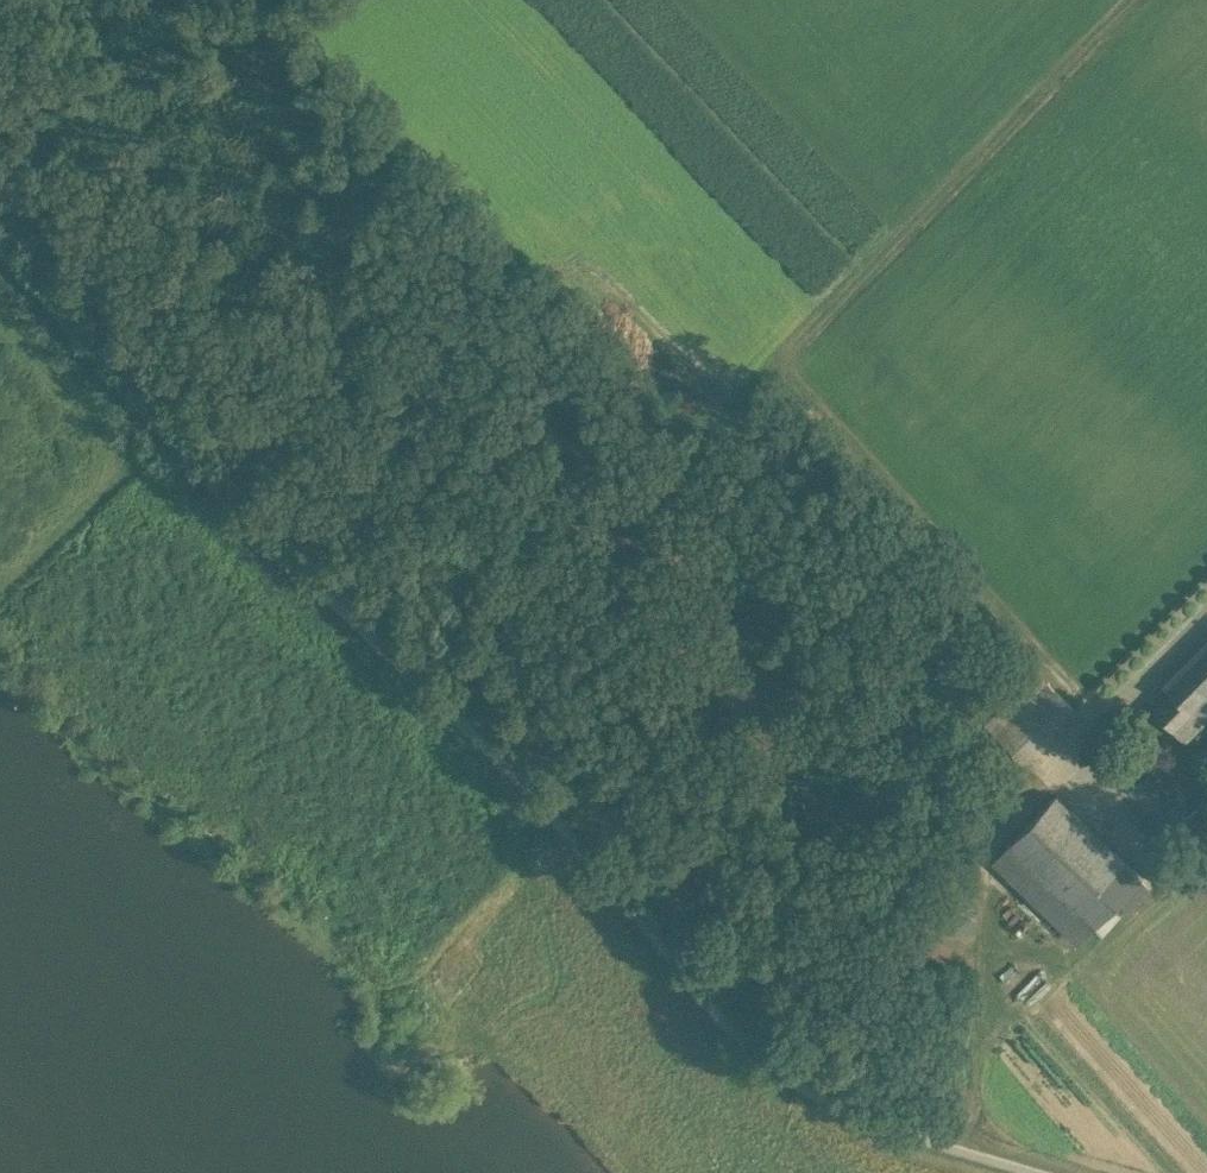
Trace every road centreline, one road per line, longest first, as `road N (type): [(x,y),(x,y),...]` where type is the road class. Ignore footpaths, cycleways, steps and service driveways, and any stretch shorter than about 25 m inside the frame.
road 1 (track): [(706,437),(1133,0)]

